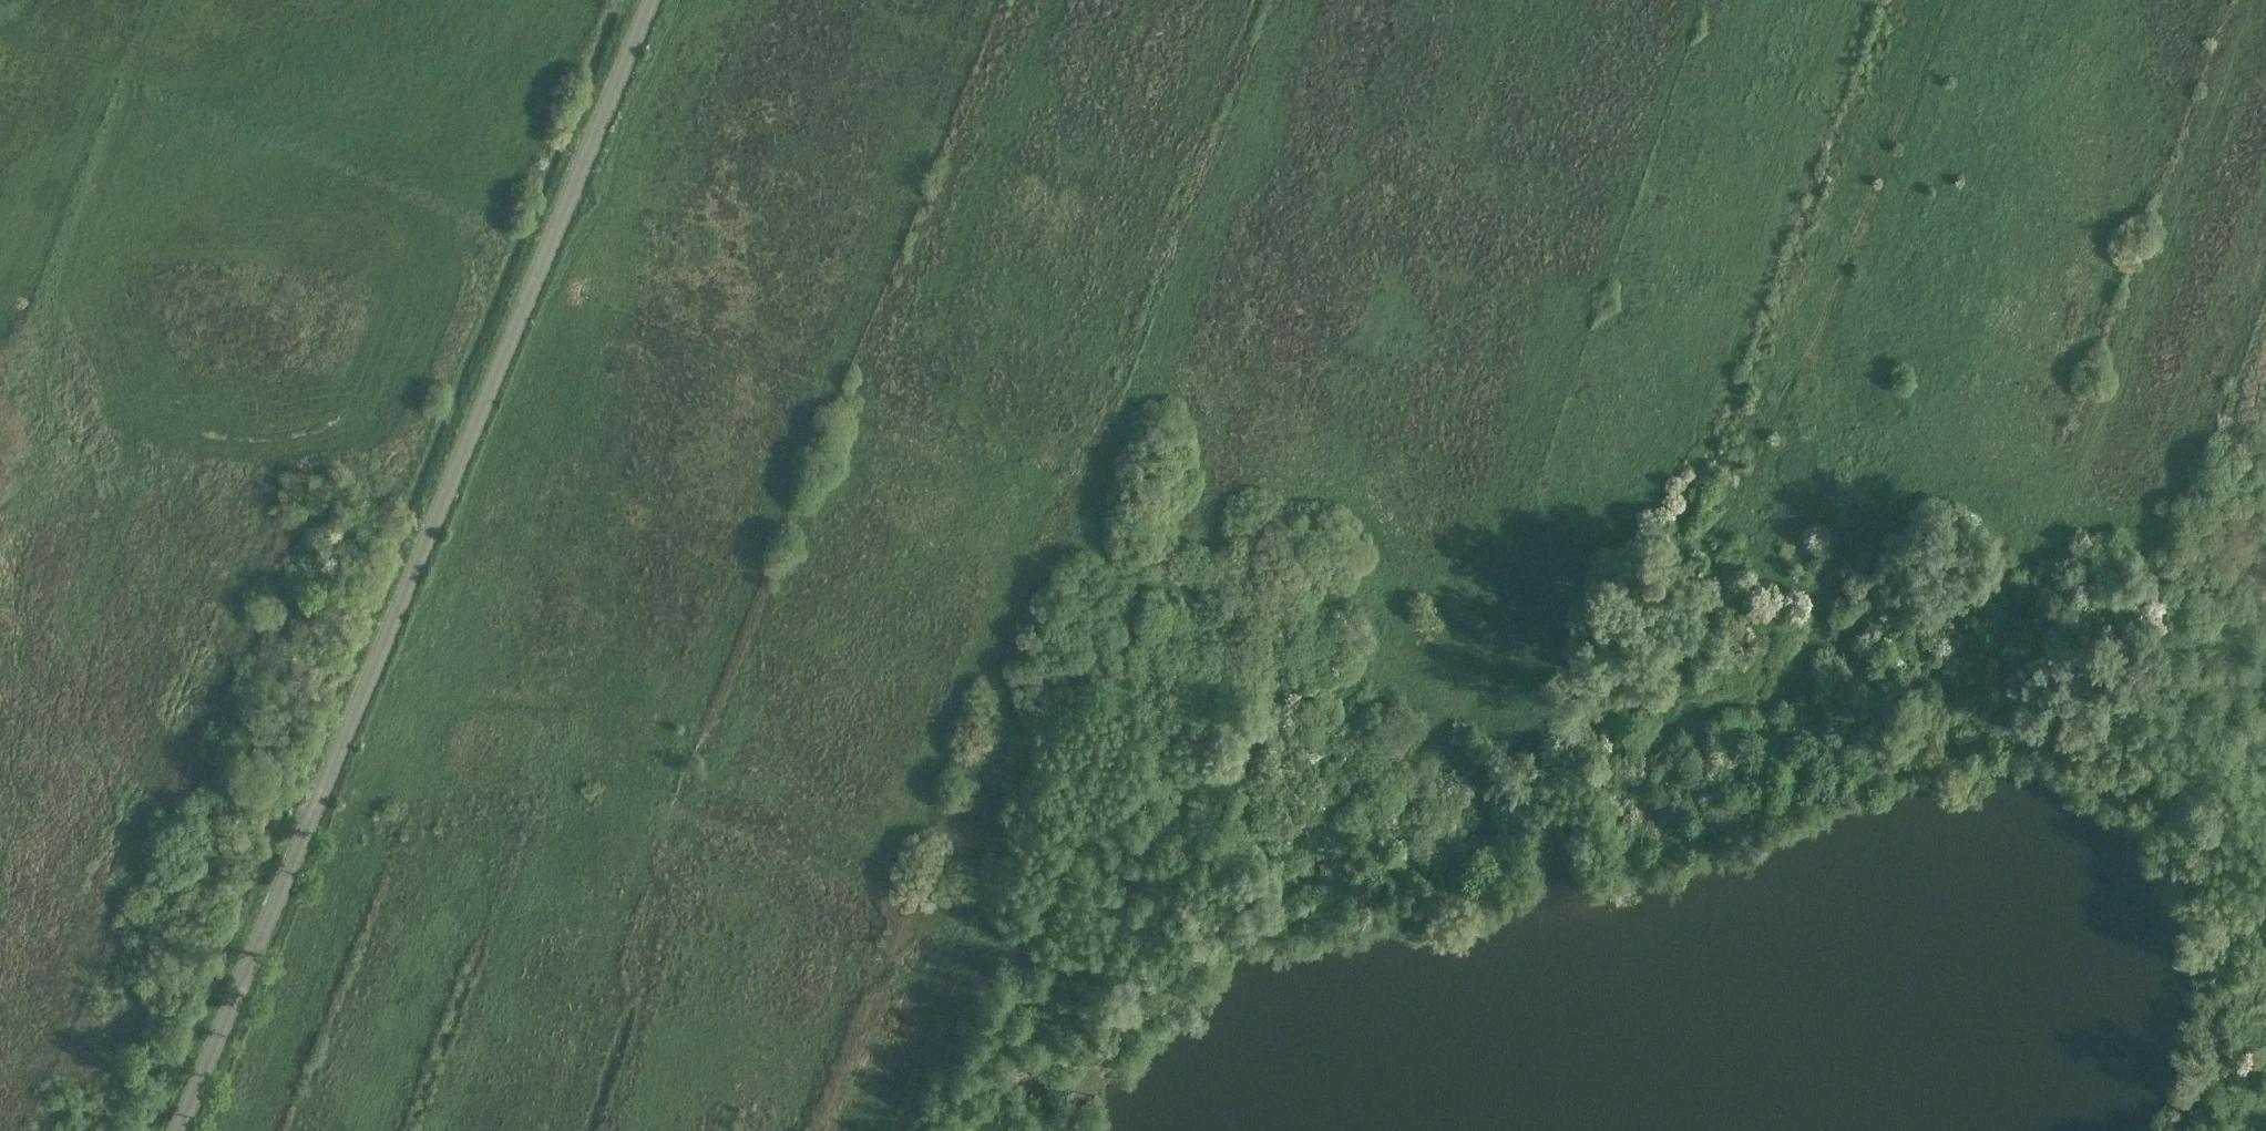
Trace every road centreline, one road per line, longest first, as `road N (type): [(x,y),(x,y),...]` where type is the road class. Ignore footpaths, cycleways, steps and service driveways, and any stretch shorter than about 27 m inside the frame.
road 1 (unclassified): [(176,1130),(649,0)]

